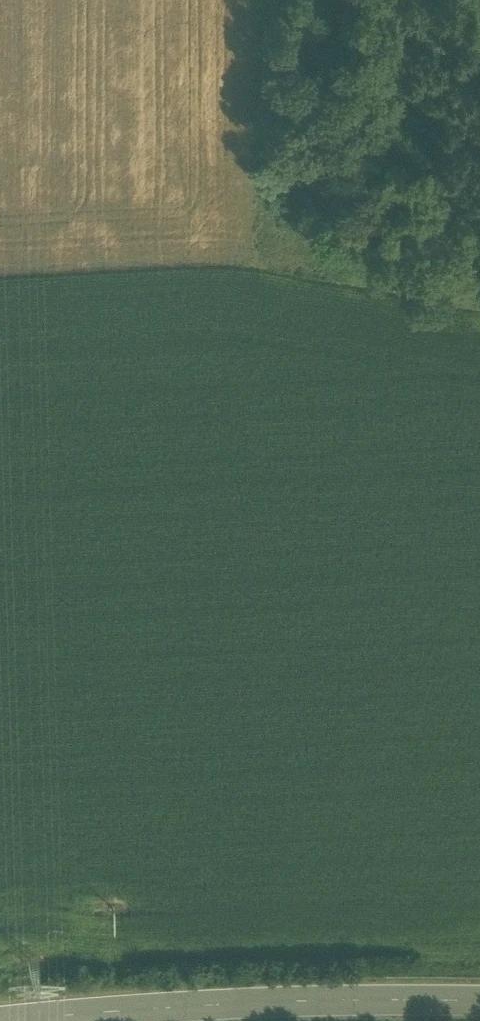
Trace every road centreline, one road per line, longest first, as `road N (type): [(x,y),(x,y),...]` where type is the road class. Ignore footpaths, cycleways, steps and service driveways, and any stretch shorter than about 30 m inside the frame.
road 1 (secondary): [(0,1019),(167,1004),(479,1000)]

